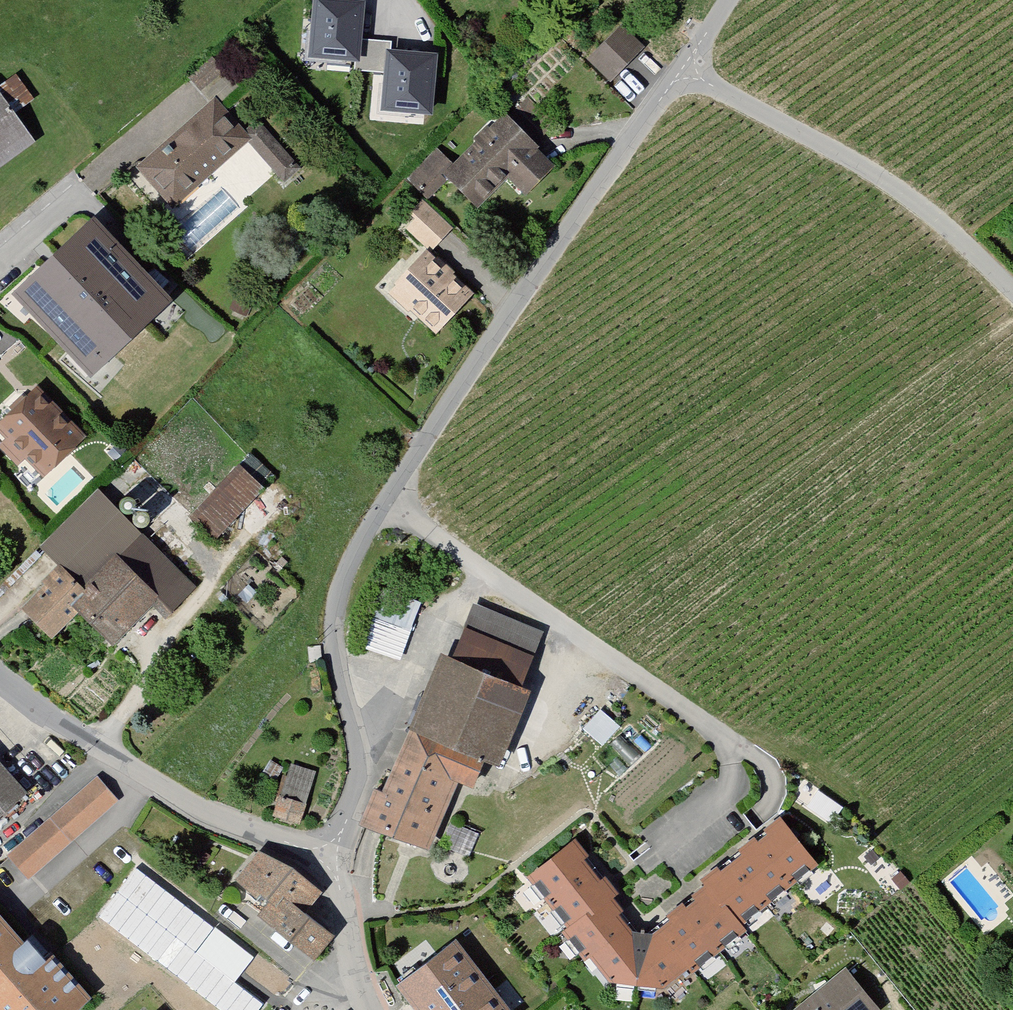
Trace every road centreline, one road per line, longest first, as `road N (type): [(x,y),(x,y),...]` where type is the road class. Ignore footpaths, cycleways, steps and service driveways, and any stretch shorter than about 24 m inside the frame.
road 1 (residential): [(326,854),(344,825),(357,774),(334,645),(345,579),(499,332),(686,78)]
road 2 (residential): [(1012,290),(868,171),(686,78)]
road 3 (residential): [(0,678),(98,753),(201,815),(326,854)]
road 4 (residential): [(326,854),(365,1009)]

